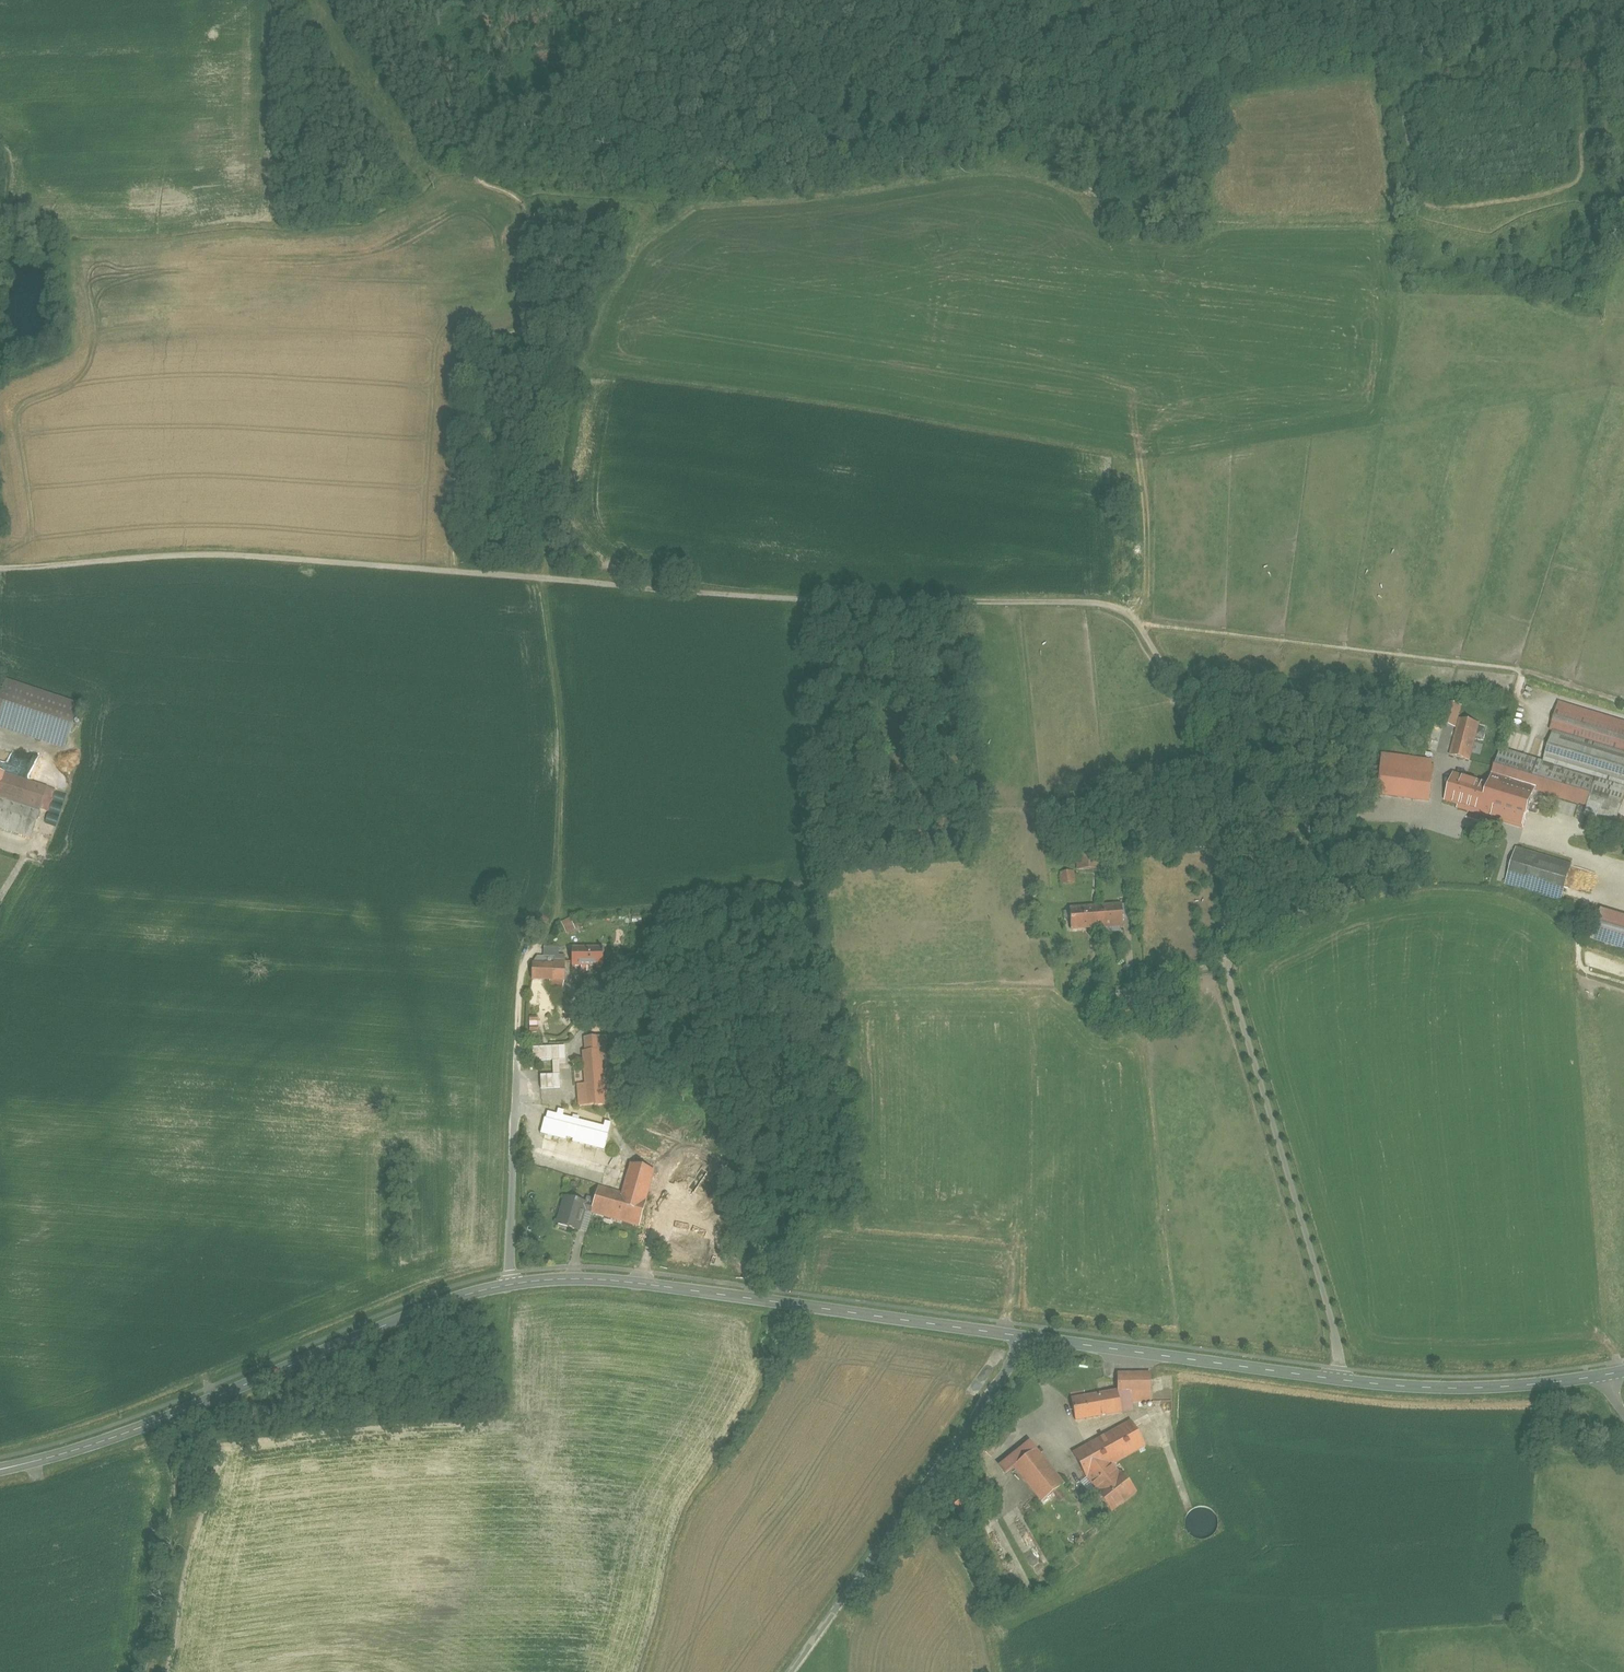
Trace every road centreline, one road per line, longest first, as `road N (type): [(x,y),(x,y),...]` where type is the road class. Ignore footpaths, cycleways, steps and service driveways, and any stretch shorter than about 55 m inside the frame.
road 1 (unclassified): [(0,574),(216,559),(826,609),(1090,607),(1129,620),(1198,721),(1220,732)]
road 2 (tertiary): [(65,1456),(438,1307),(514,1286),(640,1285),(1019,1339)]
road 3 (track): [(515,1050),(520,973),(551,925),(559,896),(563,745),(539,583)]
road 4 (unclassified): [(1336,1383),(1332,1327),(1223,965)]
road 5 (unclassified): [(1019,1339),(1003,1377),(790,1671)]
road 6 (track): [(1515,39),(1414,64),(1390,120),(1404,241),(1455,260)]
road 7 (tertiary): [(1019,1339),(1336,1383)]
road 8 (tertiary): [(1336,1383),(1524,1389),(1608,1376)]
road 9 (unclassified): [(1223,965),(1425,818)]
road 10 (track): [(905,1515),(966,1552),(1005,1649)]
road 11 (unclassified): [(1223,965),(1120,994),(1066,997)]

